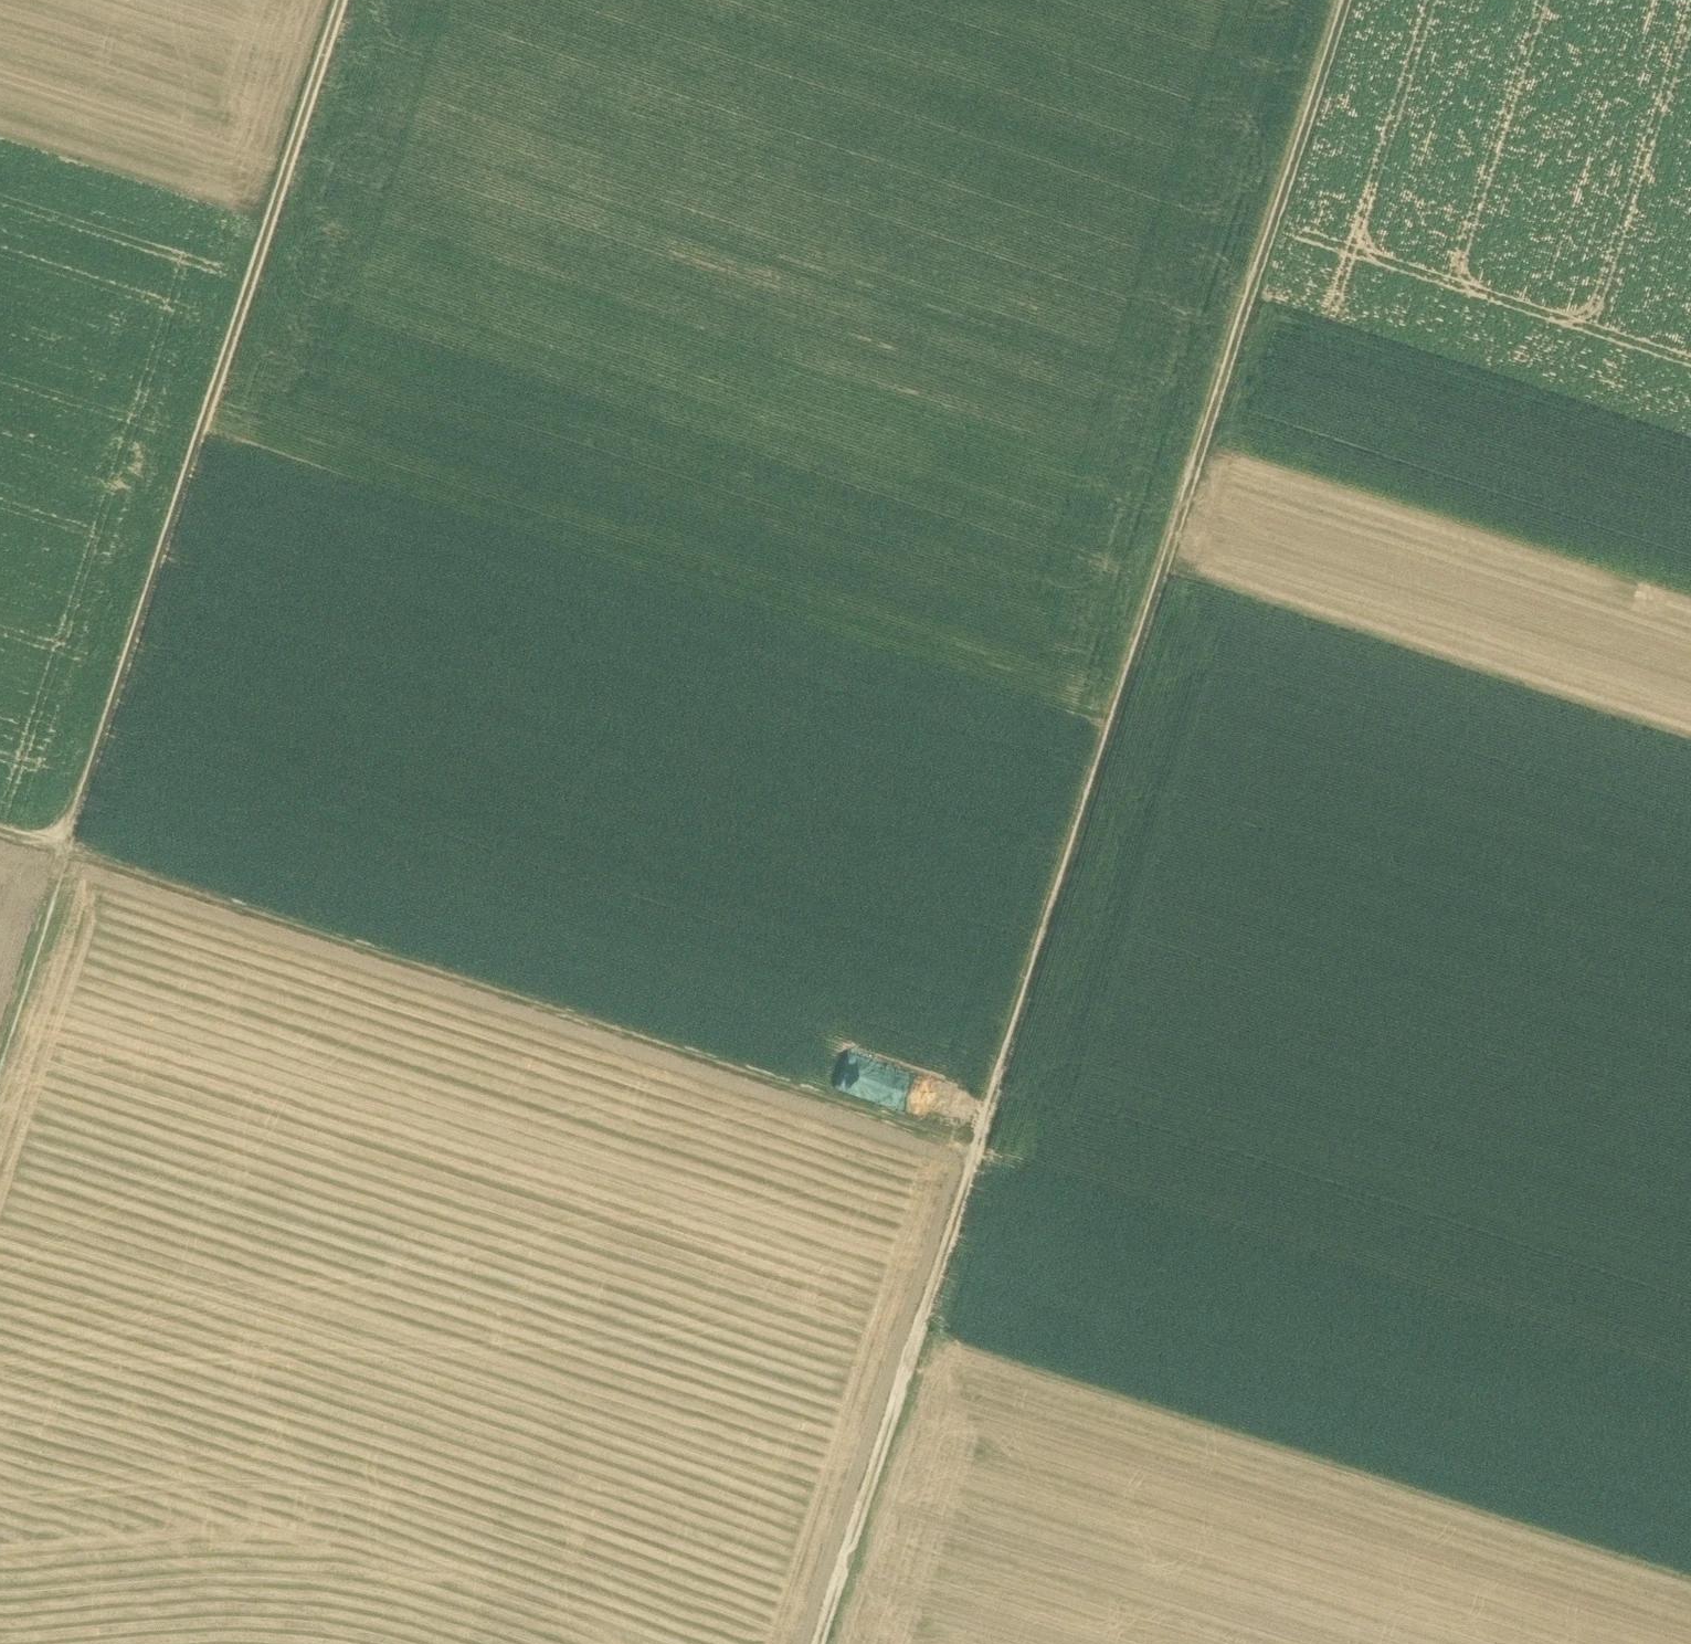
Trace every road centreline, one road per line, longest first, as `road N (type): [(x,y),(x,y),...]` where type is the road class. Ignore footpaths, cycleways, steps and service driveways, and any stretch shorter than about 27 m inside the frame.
road 1 (track): [(1344,0),(976,1147)]
road 2 (track): [(976,1147),(63,852)]
road 3 (track): [(340,0),(63,852)]
road 4 (track): [(818,1643),(976,1147)]
road 5 (track): [(63,852),(0,1045)]

